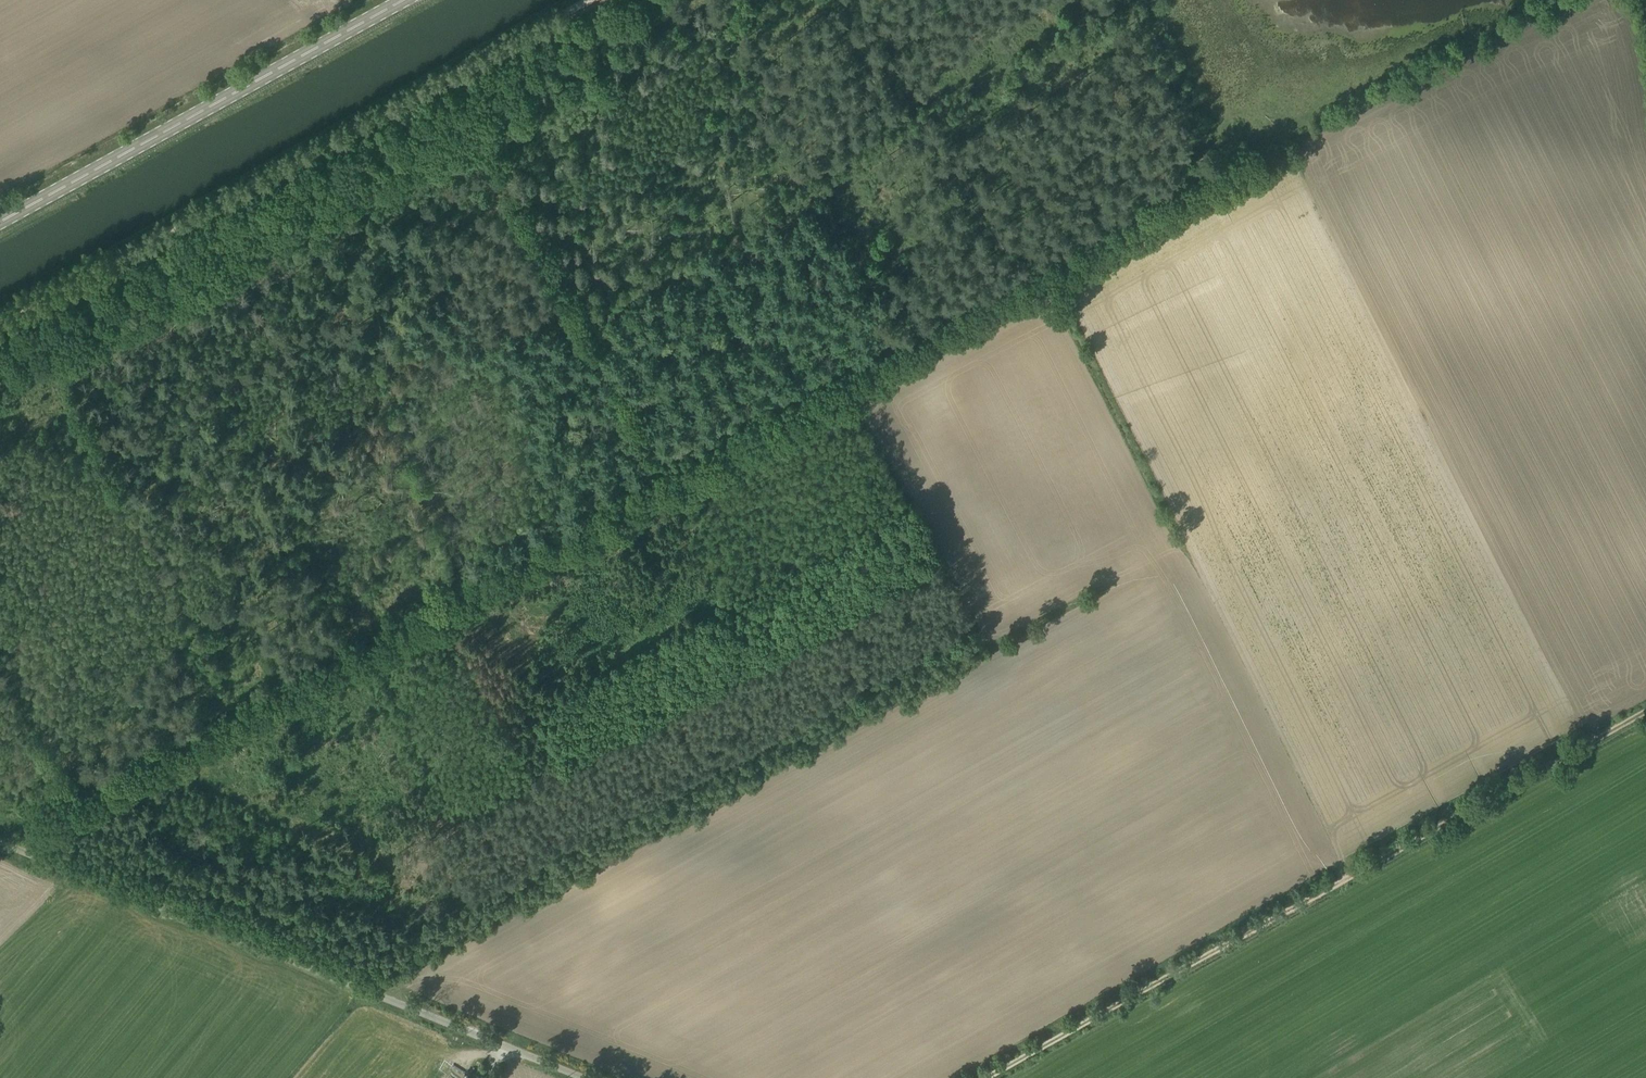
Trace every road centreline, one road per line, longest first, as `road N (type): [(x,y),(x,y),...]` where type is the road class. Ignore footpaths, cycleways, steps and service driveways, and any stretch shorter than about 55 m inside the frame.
road 1 (track): [(1645,708),(987,1077)]
road 2 (track): [(0,324),(587,0)]
road 3 (unclassified): [(0,843),(583,1077)]
road 4 (secondary): [(0,221),(402,0)]

